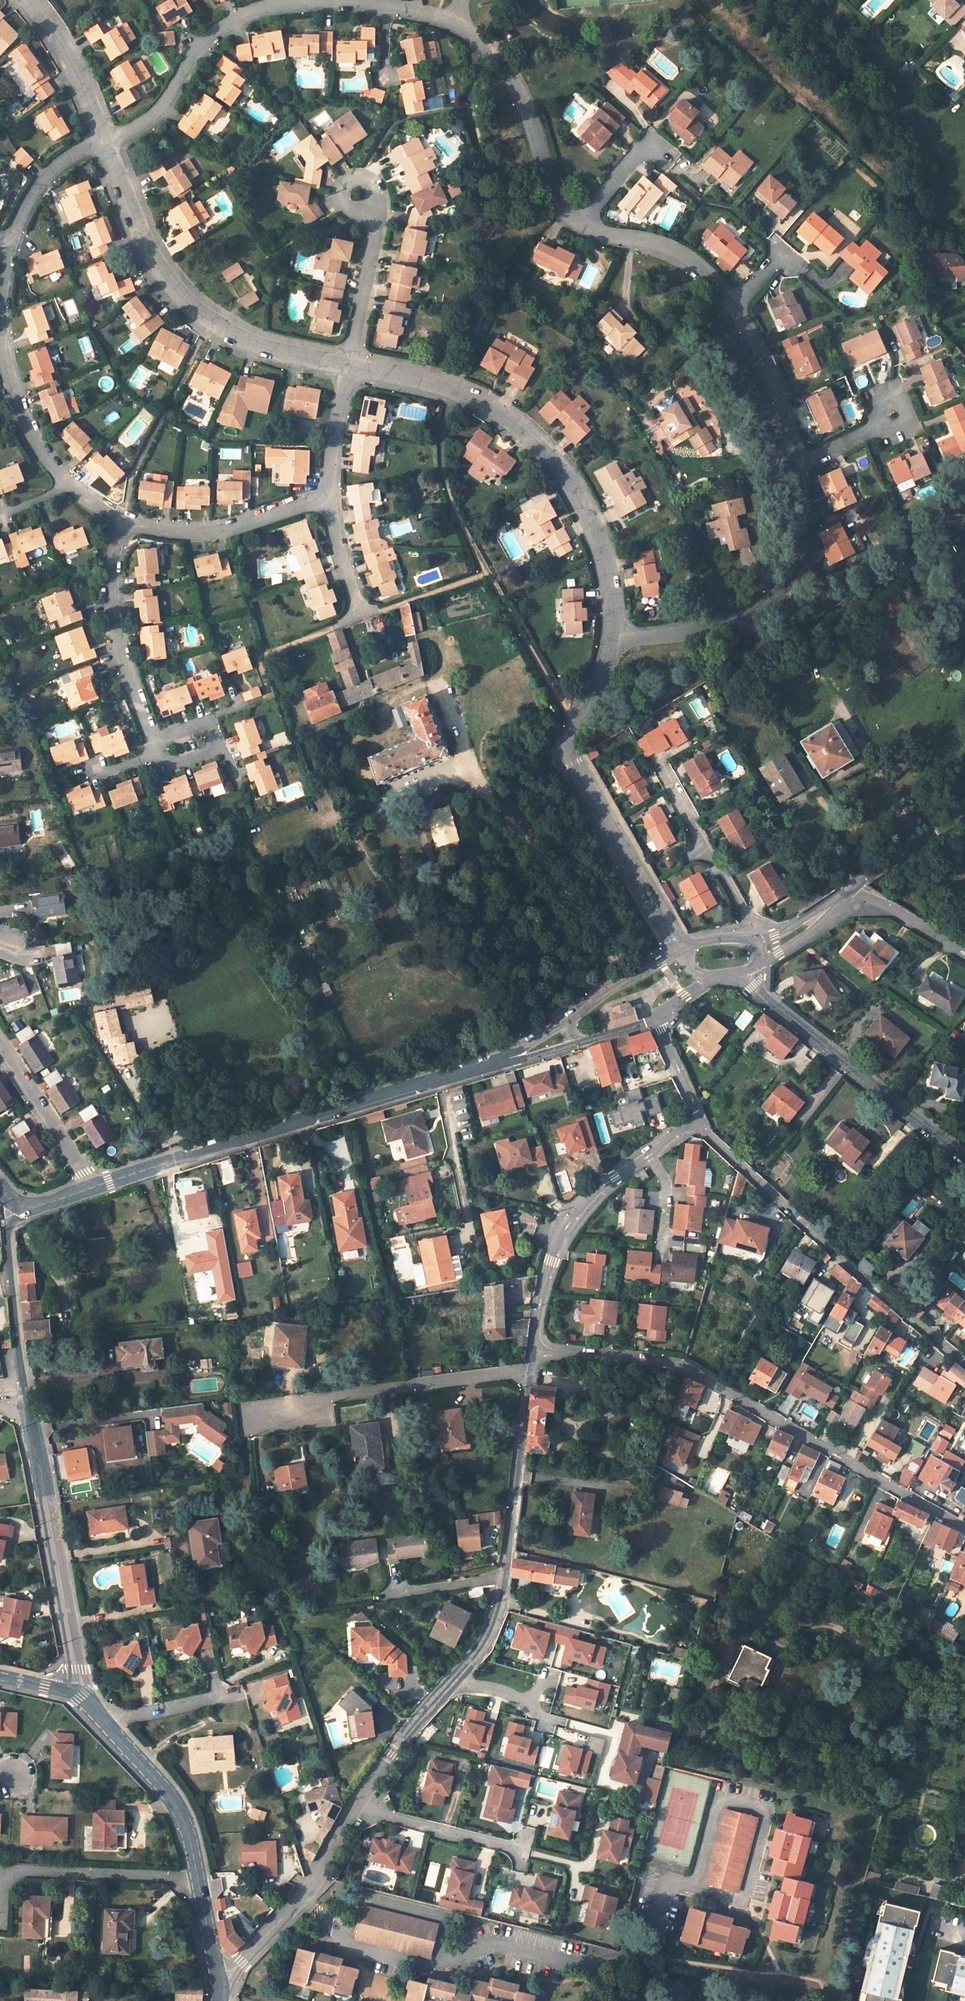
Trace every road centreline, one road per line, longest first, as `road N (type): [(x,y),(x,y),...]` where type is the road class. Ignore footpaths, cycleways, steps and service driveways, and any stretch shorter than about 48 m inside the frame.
road 1 (residential): [(964,1529),(681,1365),(532,1352)]
road 2 (residential): [(694,1885),(666,1887),(648,1949),(582,1966),(493,1944),(430,1964),(348,1943),(301,1896)]
road 3 (residential): [(612,634),(596,541),(572,486),(538,447),(501,414),(453,390),(350,365)]
road 4 (unclassified): [(90,1188),(438,1080)]
road 5 (residential): [(699,1118),(708,1135),(866,1283),(964,1365)]
road 6 (residential): [(350,365),(256,346),(181,300),(141,237),(103,142)]
road 7 (residential): [(612,634),(680,632),(748,614),(783,591),(803,542),(799,464)]
road 8 (residential): [(964,1158),(760,996),(748,971)]
road 9 (residential): [(529,1370),(247,1406)]
road 10 (unclassified): [(353,1808),(484,1646),(504,1576)]
road 11 (unclassified): [(77,1694),(34,1428)]
road 12 (residential): [(306,3),(255,12),(217,30),(145,123),(103,142)]
road 13 (residential): [(66,481),(19,408),(6,366),(9,247)]
road 14 (residential): [(629,857),(572,758),(612,634)]
road 15 (unclassified): [(650,1155),(602,1186),(567,1226),(532,1352)]
road 16 (residential): [(580,223),(557,204),(523,103),(495,54),(460,27)]
road 17 (unclassified): [(34,1428),(8,1229),(22,1206)]
road 18 (residential): [(124,522),(113,608),(151,740)]
road 19 (residential): [(329,496),(192,534),(124,522)]
road 20 (unclassified): [(504,1576),(529,1370)]
road 21 (residential): [(198,1878),(0,1875)]
road 22 (residential): [(694,1885),(745,1899),(767,1813),(716,1800)]
road 23 (unclassified): [(198,1878),(177,1806),(101,1720)]
road 24 (residential): [(736,306),(676,247),(580,223)]
road 25 (residential): [(799,464),(782,398),(736,306)]
road 26 (residential): [(0,1043),(90,1188)]
road 27 (residential): [(353,1808),(518,1848)]
road 28 (residential): [(350,365),(378,226),(368,207)]
road 29 (residential): [(103,142),(61,46),(27,0)]
road 30 (residential): [(157,755),(162,768),(215,749),(206,721),(151,740)]
road 31 (residential): [(460,27),(386,4),(306,3)]
road 32 (residential): [(9,247),(48,176),(103,142)]
road 33 (unclassified): [(849,891),(964,809)]
road 34 (residential): [(101,1720),(239,1692)]
road 35 (residential): [(438,1080),(467,1217)]
road 36 (unclassified): [(679,954),(564,1024)]
road 37 (residential): [(329,496),(350,365)]
road 38 (residential): [(964,952),(883,902),(849,891)]
road 39 (residential): [(504,1576),(375,1596)]
road 40 (residential): [(580,223),(650,142),(666,156)]
road 41 (residential): [(364,617),(329,496)]
road 42 (residential): [(34,1428),(153,1412)]

